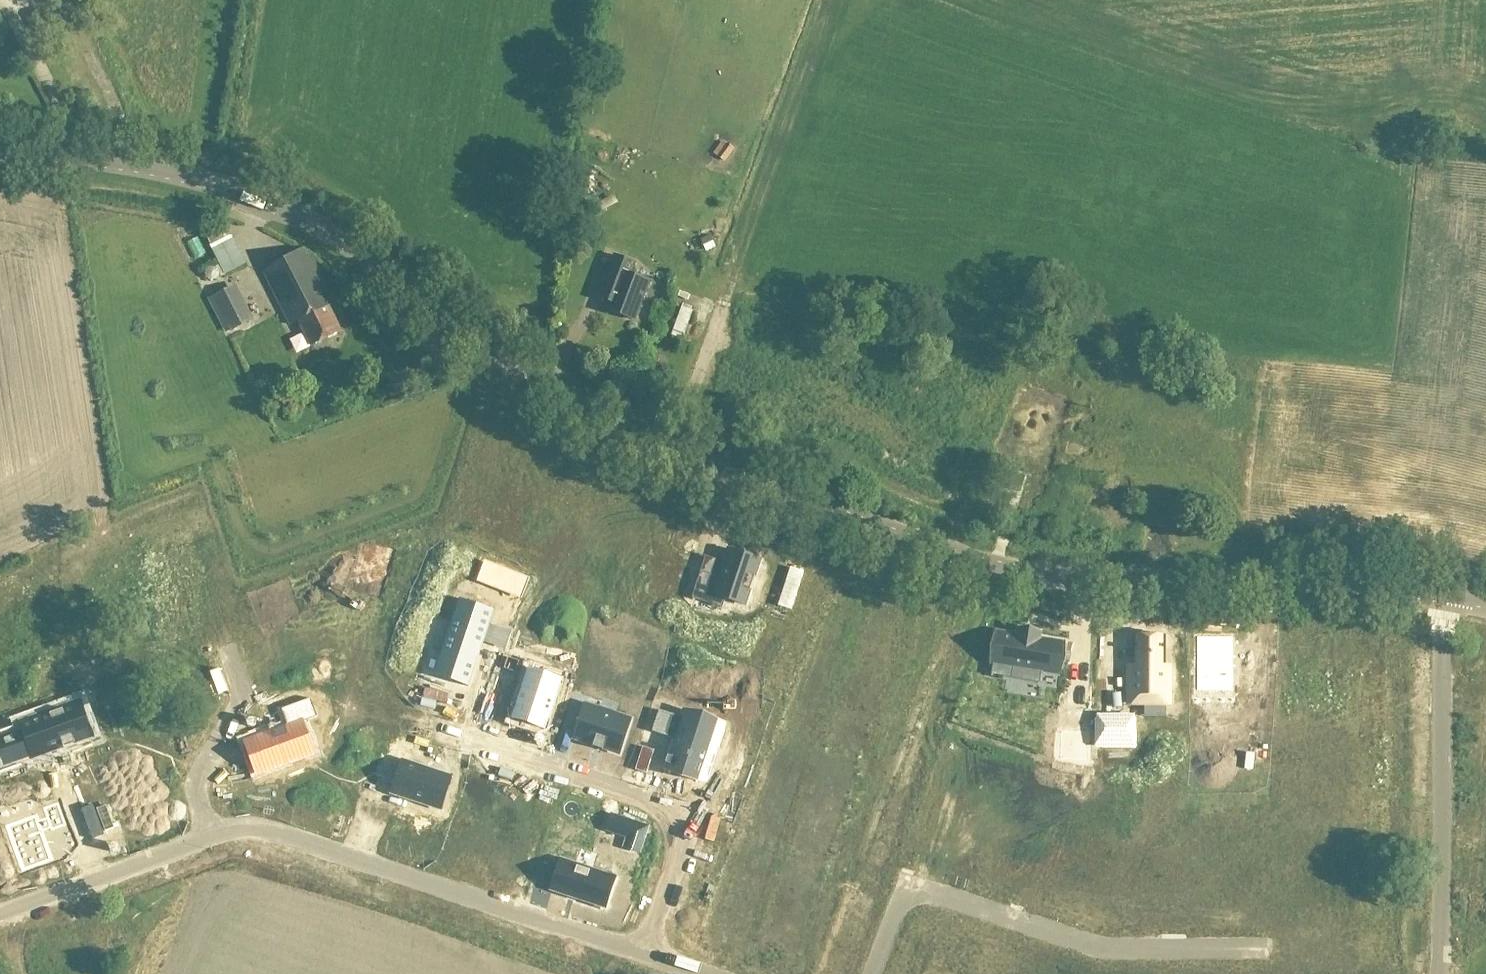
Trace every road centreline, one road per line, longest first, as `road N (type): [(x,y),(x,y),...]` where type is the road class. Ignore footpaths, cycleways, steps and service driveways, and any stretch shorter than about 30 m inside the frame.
road 1 (tertiary): [(524,367),(644,444),(1008,578),(1105,589),(1444,595)]
road 2 (tertiary): [(524,367),(320,228),(221,188),(0,150)]
road 3 (residential): [(875,973),(907,885),(1105,950),(1266,951)]
road 4 (residential): [(210,838),(252,826),(643,954)]
road 5 (residential): [(442,734),(690,814),(643,954)]
road 6 (residential): [(1444,595),(1440,973)]
road 7 (residential): [(0,915),(210,838)]
road 8 (residential): [(210,838),(194,784),(242,697),(225,647)]

